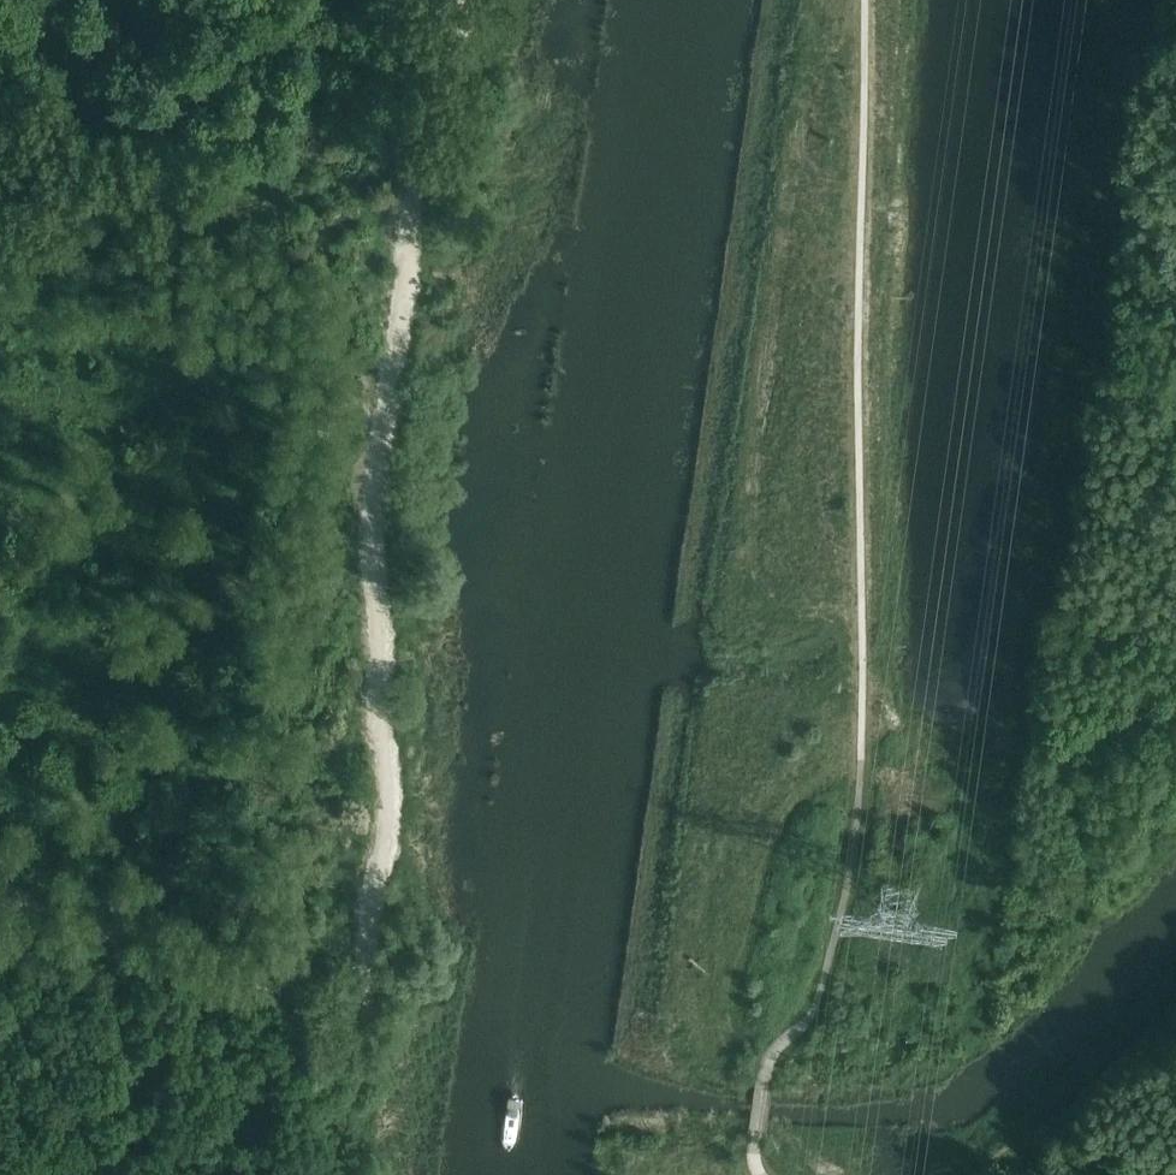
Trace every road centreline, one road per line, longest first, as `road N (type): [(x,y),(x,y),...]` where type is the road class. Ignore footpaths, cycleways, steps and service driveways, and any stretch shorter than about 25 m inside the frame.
road 1 (track): [(0,906),(336,941),(399,794),(417,281),(434,161),(477,0)]
road 2 (track): [(954,1174),(1175,992)]

